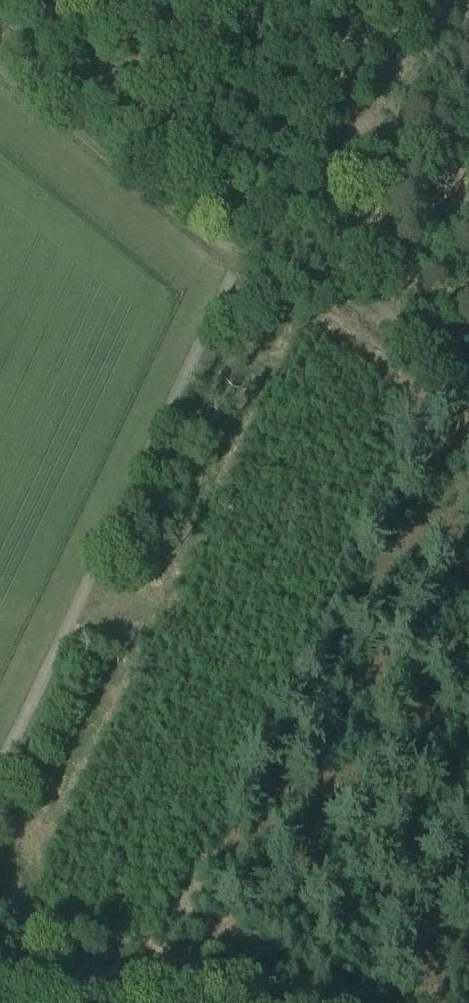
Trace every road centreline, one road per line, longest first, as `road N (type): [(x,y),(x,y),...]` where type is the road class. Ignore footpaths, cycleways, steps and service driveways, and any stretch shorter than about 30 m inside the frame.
road 1 (track): [(250,251),(0,774)]
road 2 (track): [(468,16),(303,228)]

